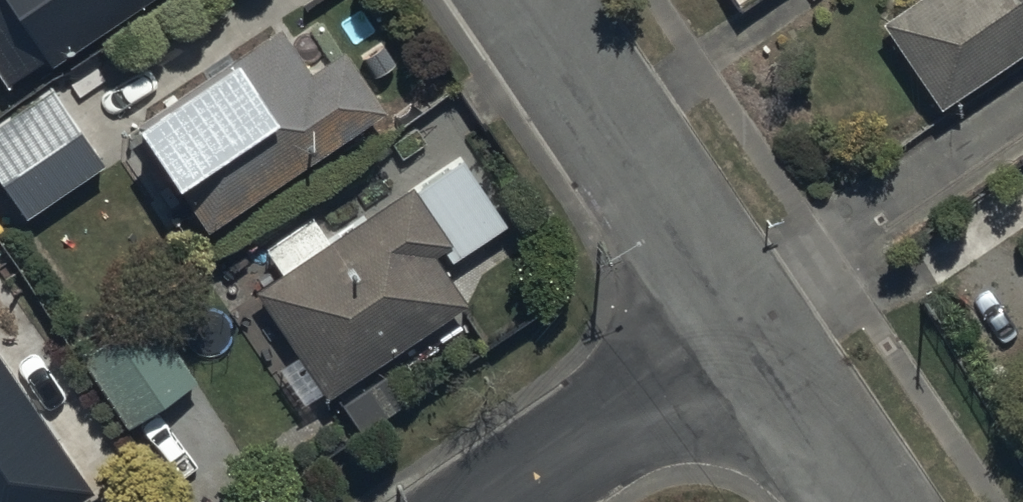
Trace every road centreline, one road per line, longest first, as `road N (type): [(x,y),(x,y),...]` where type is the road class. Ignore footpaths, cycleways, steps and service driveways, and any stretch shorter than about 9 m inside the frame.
road 1 (tertiary): [(518,0),(741,327)]
road 2 (residential): [(741,327),(1022,125)]
road 3 (residential): [(485,501),(741,327)]
road 4 (tertiary): [(741,327),(860,501)]

